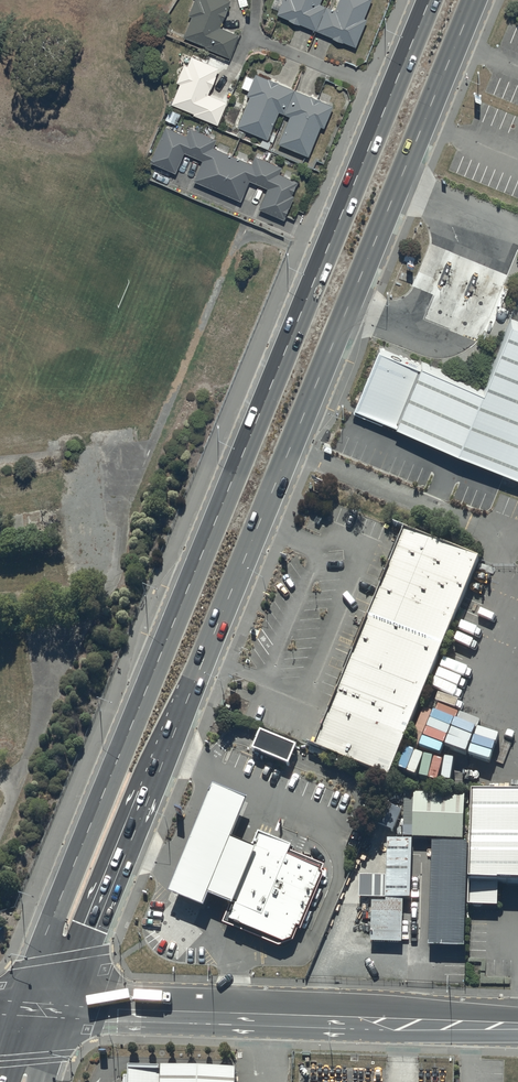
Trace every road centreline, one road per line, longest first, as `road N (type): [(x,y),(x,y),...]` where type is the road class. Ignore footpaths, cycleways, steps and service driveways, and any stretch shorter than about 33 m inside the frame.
road 1 (trunk): [(18,1012),(430,0)]
road 2 (trunk): [(474,0),(126,841),(64,1010)]
road 3 (tertiary): [(64,1010),(517,1022)]

